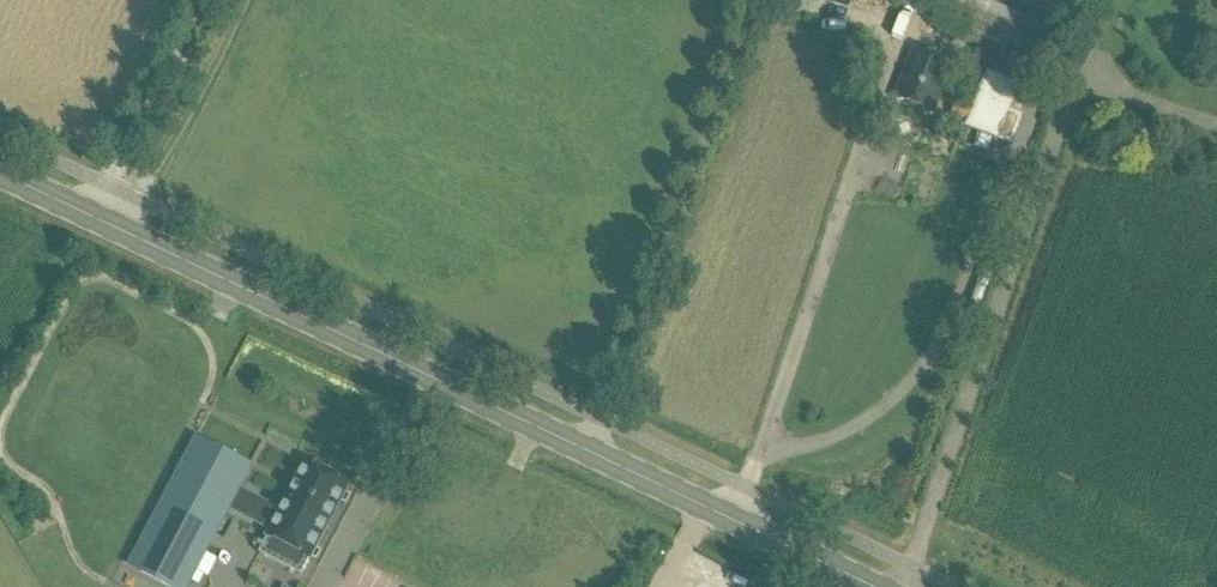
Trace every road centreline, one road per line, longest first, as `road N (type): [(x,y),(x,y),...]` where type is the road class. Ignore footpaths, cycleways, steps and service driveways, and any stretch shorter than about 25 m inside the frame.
road 1 (secondary): [(875,586),(0,174)]

